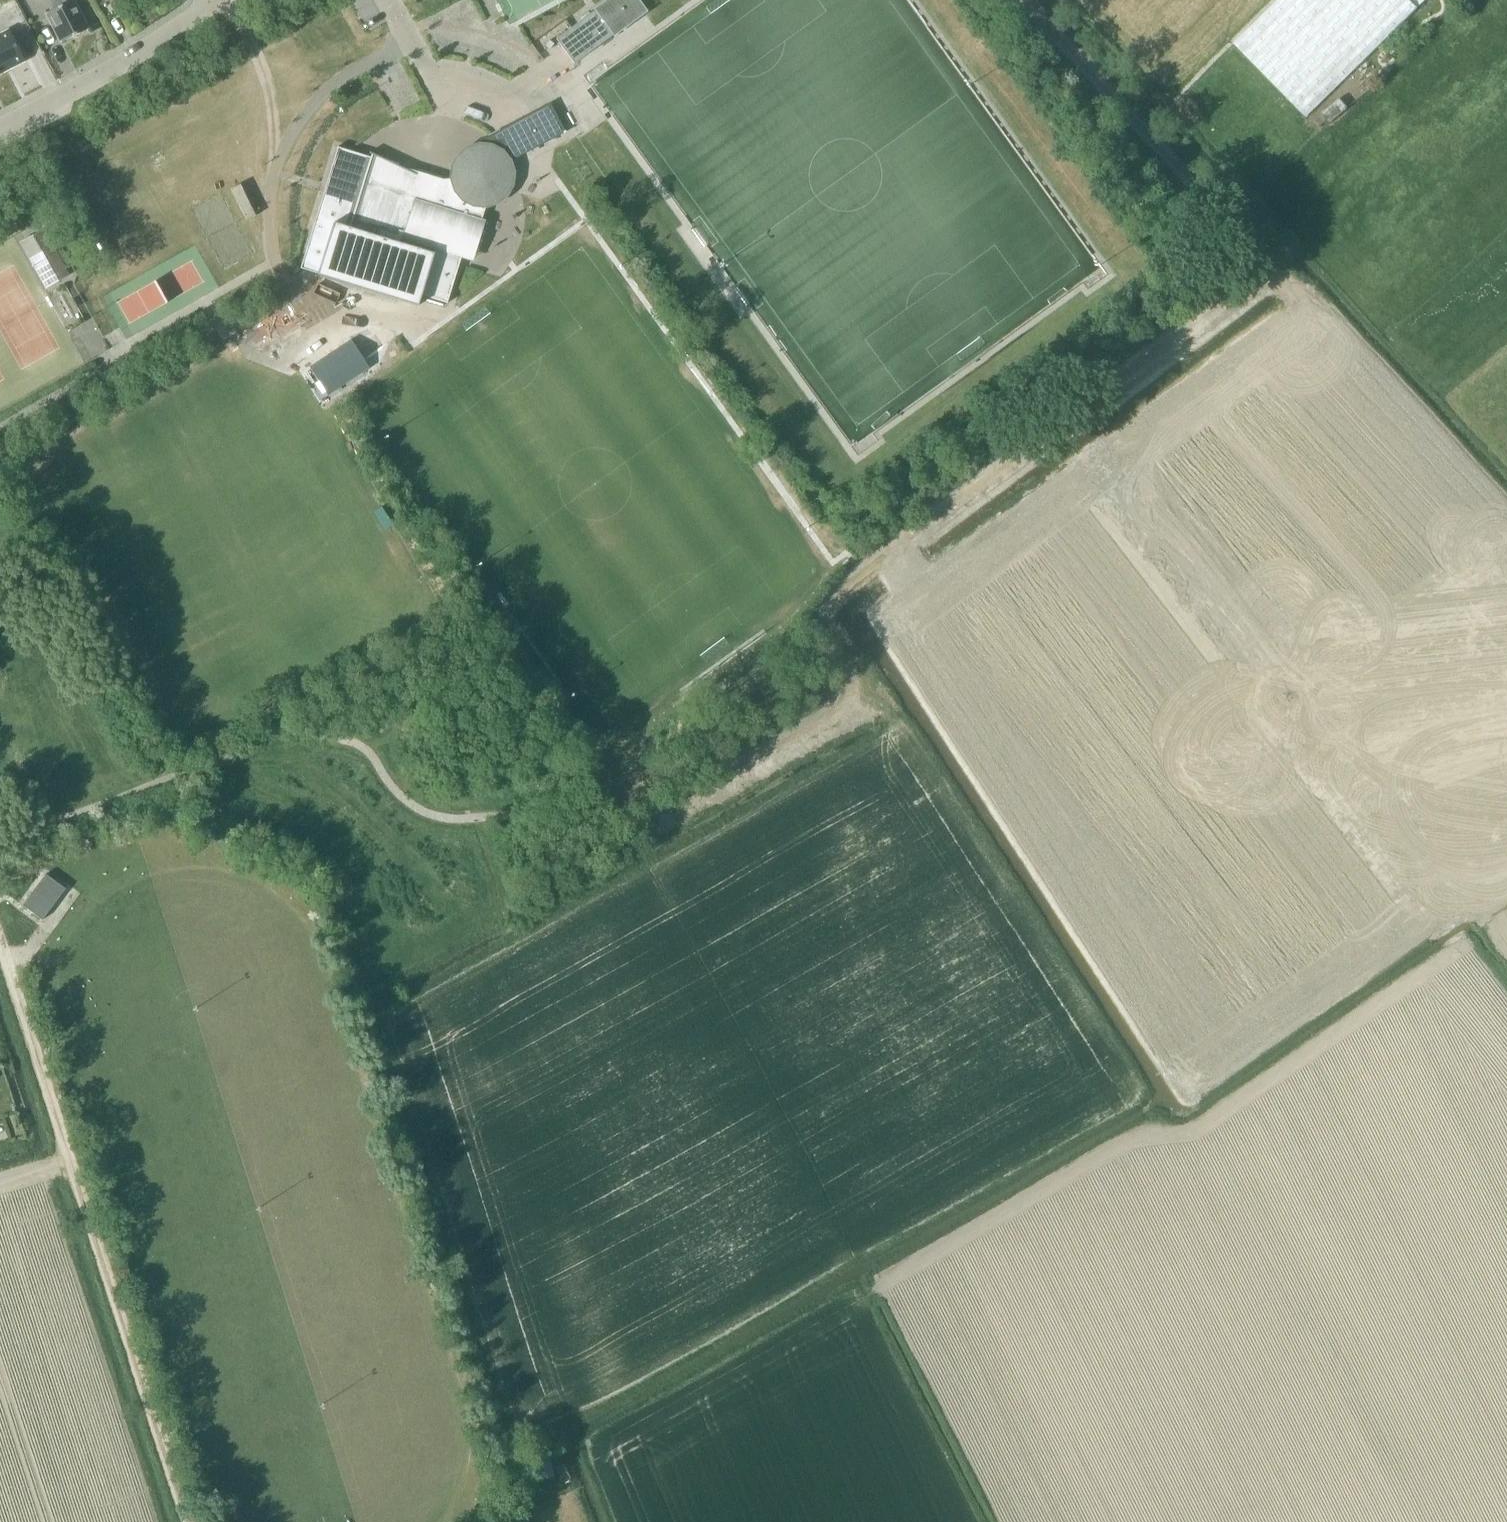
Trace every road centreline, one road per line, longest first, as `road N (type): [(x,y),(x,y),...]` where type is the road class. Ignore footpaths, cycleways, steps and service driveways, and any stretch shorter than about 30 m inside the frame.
road 1 (track): [(0,942),(188,1521)]
road 2 (unclassified): [(0,128),(127,62),(216,0)]

